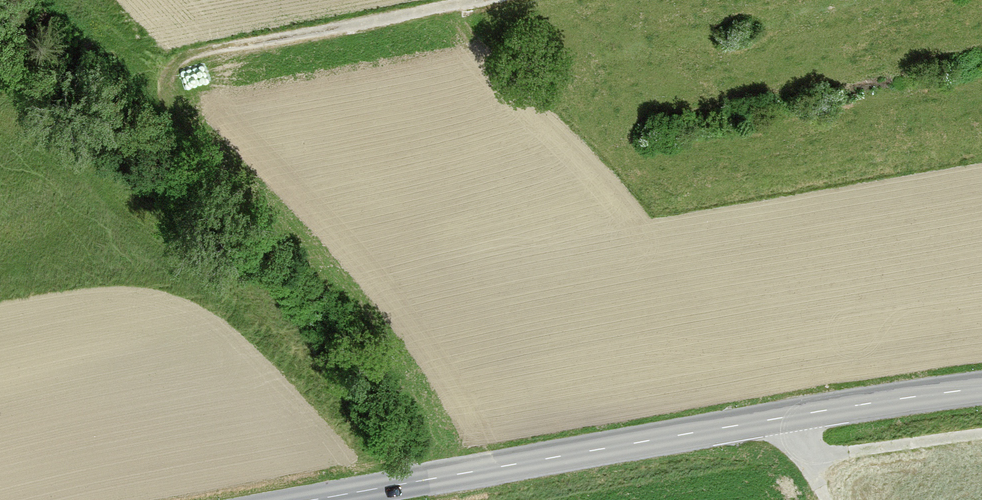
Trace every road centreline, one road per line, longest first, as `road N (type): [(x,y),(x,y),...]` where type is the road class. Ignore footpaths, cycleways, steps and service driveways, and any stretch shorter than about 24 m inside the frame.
road 1 (secondary): [(328,499),(778,418),(981,393)]
road 2 (track): [(479,0),(181,57),(168,98),(179,114)]
road 3 (track): [(804,455),(981,435)]

